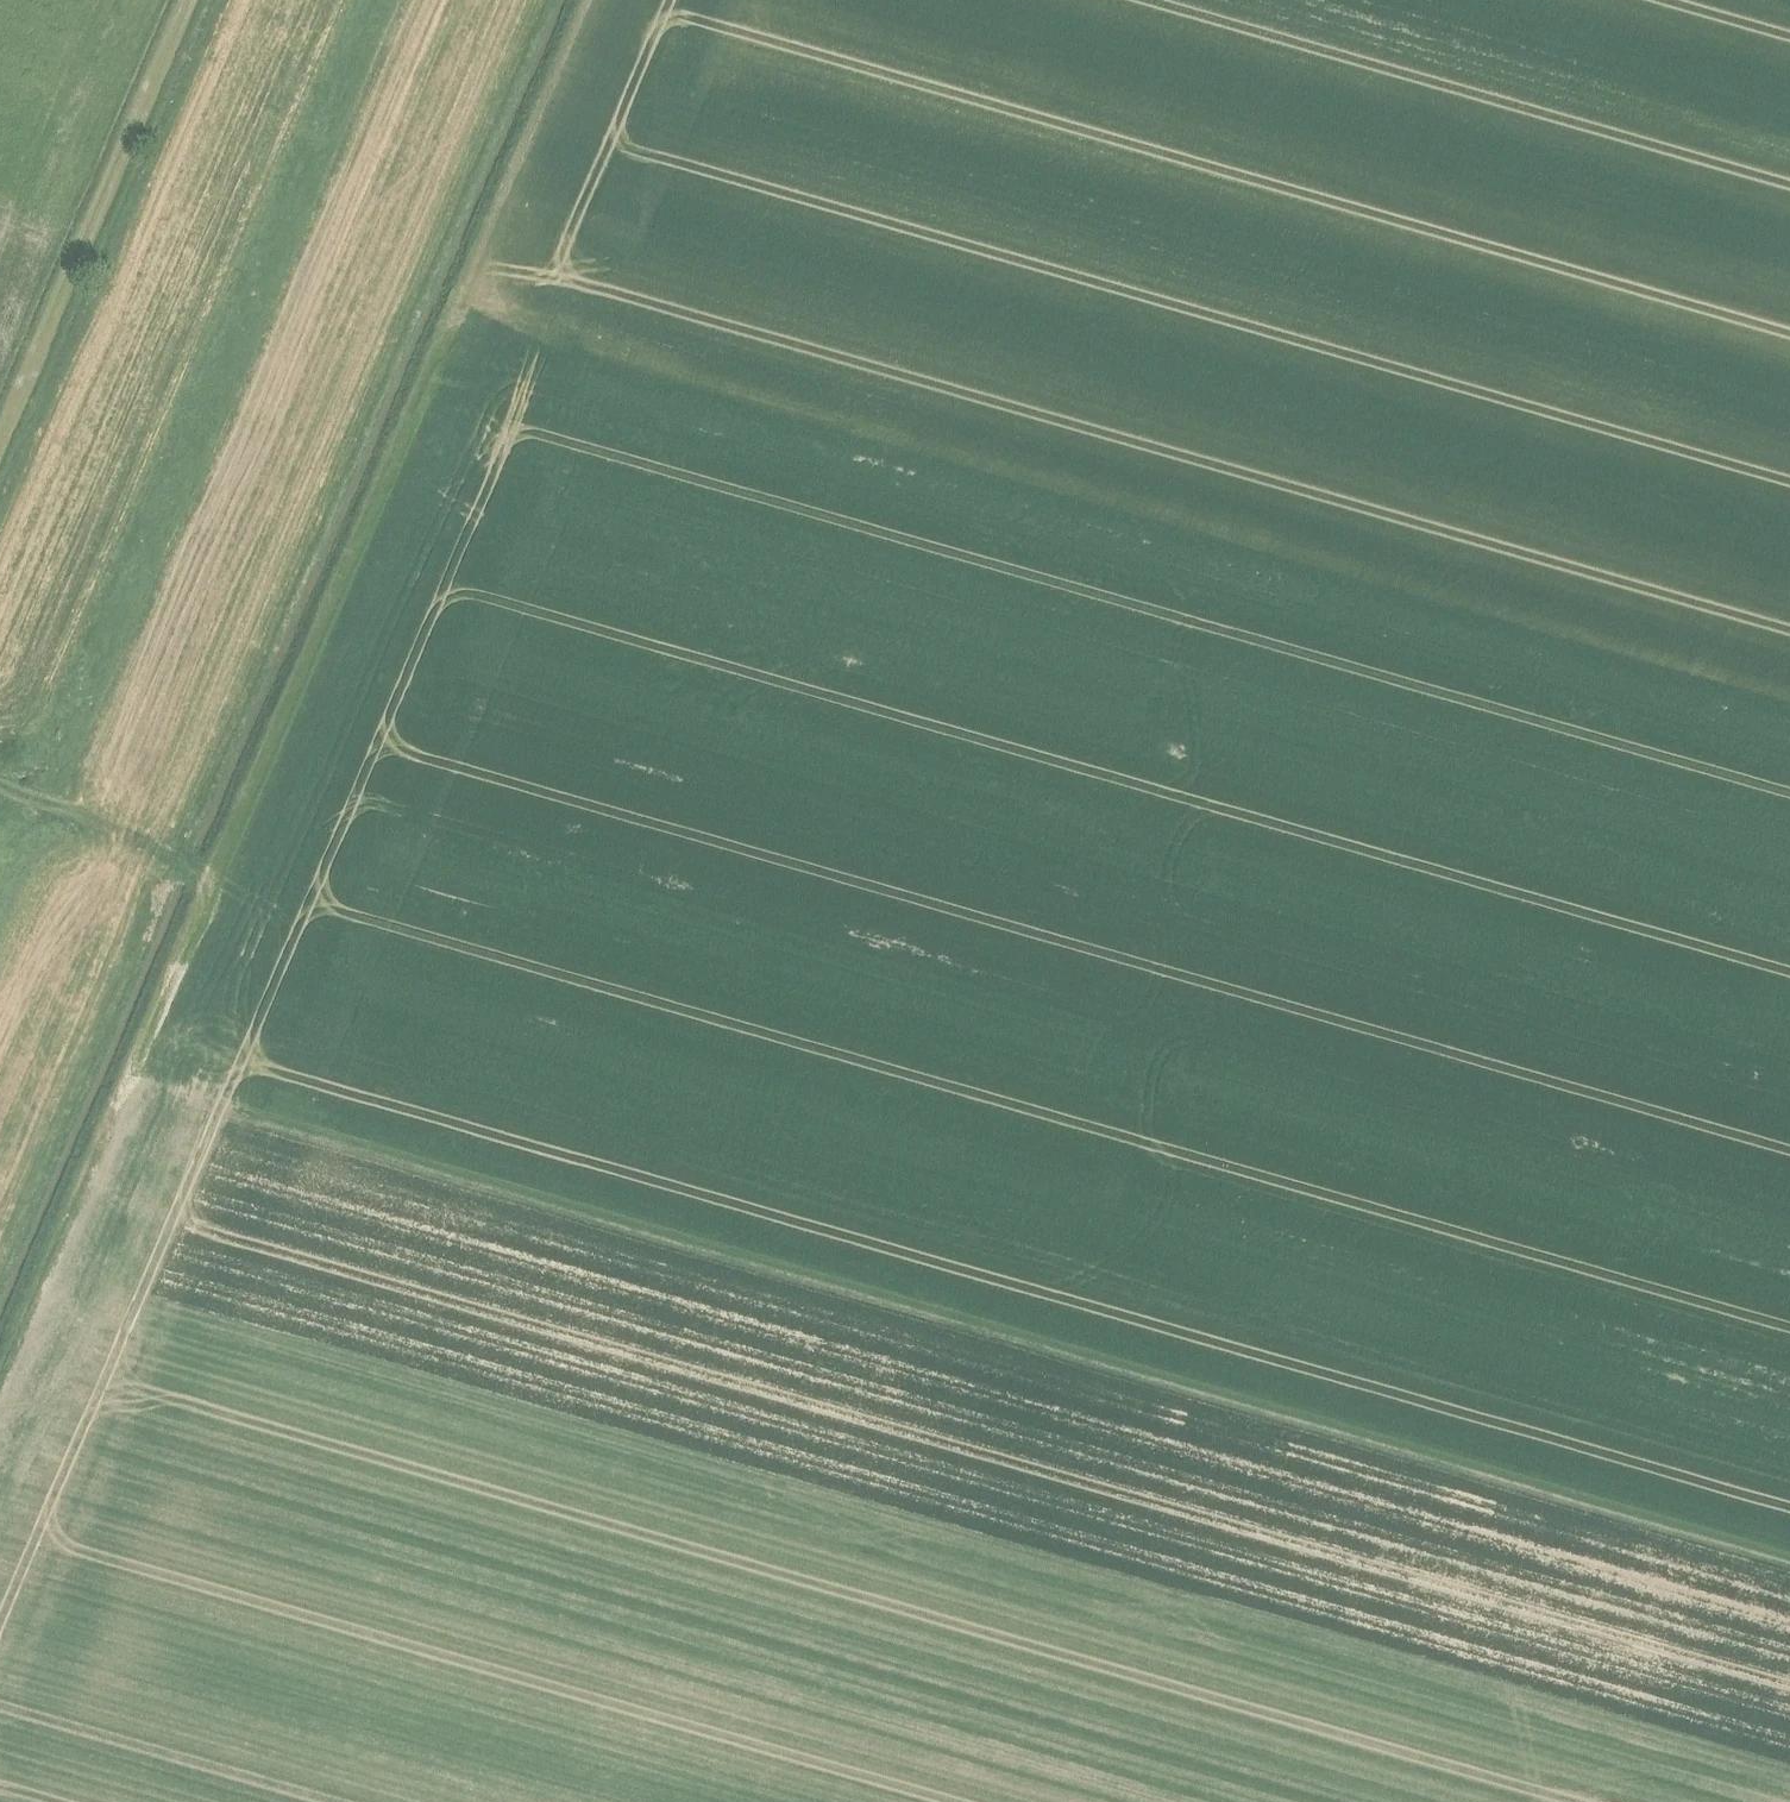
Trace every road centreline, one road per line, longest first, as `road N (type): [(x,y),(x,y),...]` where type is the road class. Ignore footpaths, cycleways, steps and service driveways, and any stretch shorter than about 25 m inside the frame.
road 1 (track): [(0,777),(174,848),(285,958),(1789,1396)]
road 2 (track): [(191,0),(0,438)]

